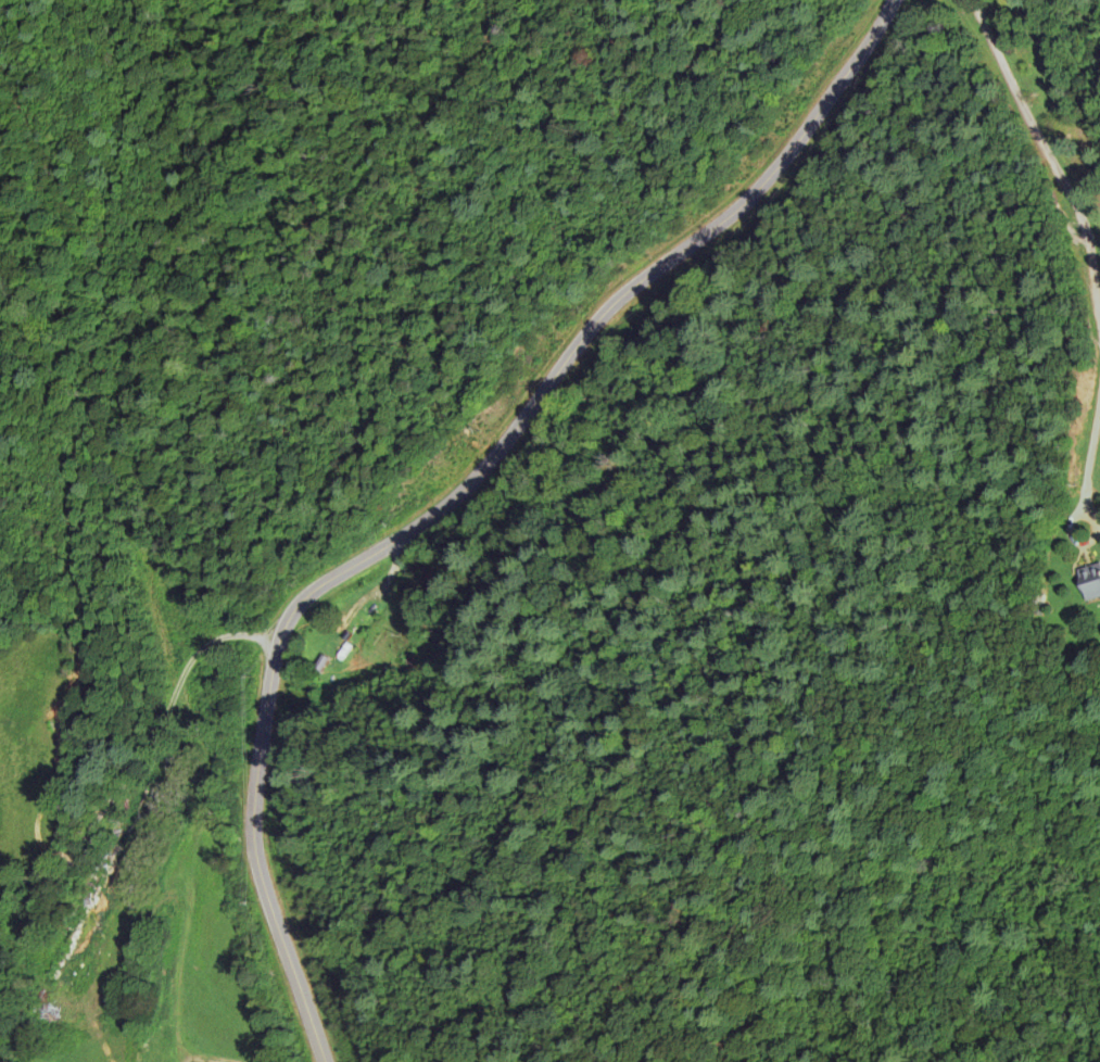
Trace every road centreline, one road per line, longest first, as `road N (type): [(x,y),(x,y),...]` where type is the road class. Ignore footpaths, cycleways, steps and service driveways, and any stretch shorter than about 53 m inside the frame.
road 1 (residential): [(891,0),(878,42),(627,324),(295,617),(274,656),(255,874),(323,1061)]
road 2 (residential): [(274,656),(238,639),(194,652),(87,854),(0,874)]

